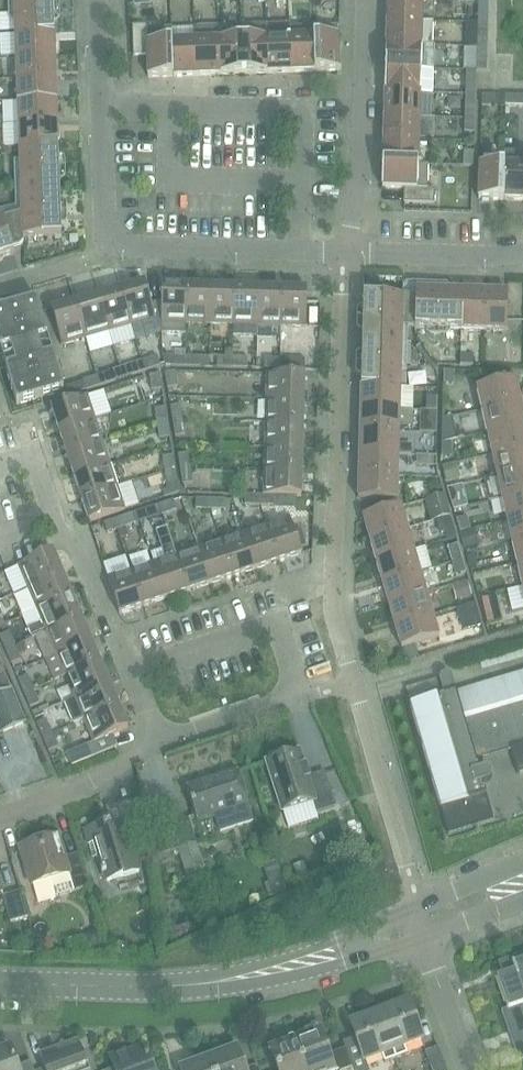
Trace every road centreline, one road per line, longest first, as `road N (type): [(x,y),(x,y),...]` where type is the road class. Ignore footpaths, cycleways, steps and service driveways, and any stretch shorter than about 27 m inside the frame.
road 1 (residential): [(97,0),(106,229),(113,246),(346,252)]
road 2 (residential): [(159,744),(300,698),(279,635),(265,628),(132,672)]
road 3 (tertiary): [(0,983),(174,986),(285,968)]
road 4 (residential): [(346,252),(354,0)]
road 5 (residential): [(346,252),(522,251)]
road 6 (residential): [(0,818),(159,744)]
road 7 (residential): [(132,672),(85,560),(58,520)]
road 8 (tertiary): [(285,968),(343,964),(428,937)]
road 9 (tertiary): [(419,909),(285,968)]
road 10 (residential): [(472,1069),(428,937)]

